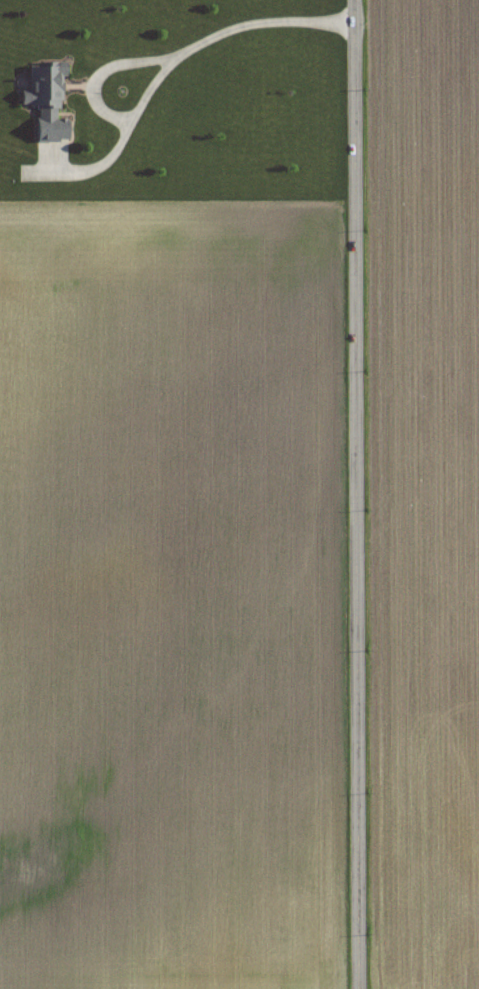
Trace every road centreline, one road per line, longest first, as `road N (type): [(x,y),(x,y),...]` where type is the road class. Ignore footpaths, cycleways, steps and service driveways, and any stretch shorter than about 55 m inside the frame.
road 1 (tertiary): [(355,0),(359,988)]

